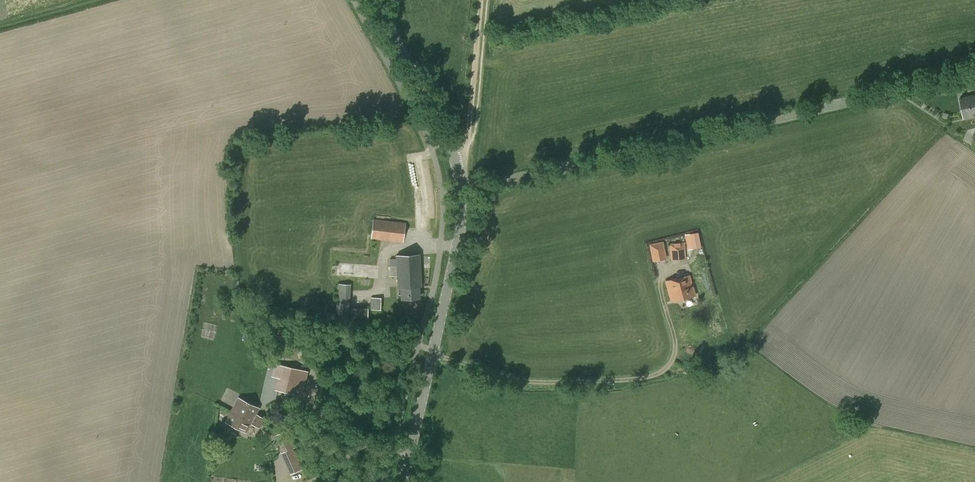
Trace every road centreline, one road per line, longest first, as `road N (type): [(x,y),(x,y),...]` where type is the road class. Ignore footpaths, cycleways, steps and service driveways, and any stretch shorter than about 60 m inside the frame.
road 1 (unclassified): [(460,190),(974,69)]
road 2 (tertiary): [(403,481),(460,228),(460,190)]
road 3 (tertiary): [(460,190),(449,141),(374,0)]
road 4 (track): [(467,146),(480,0)]

